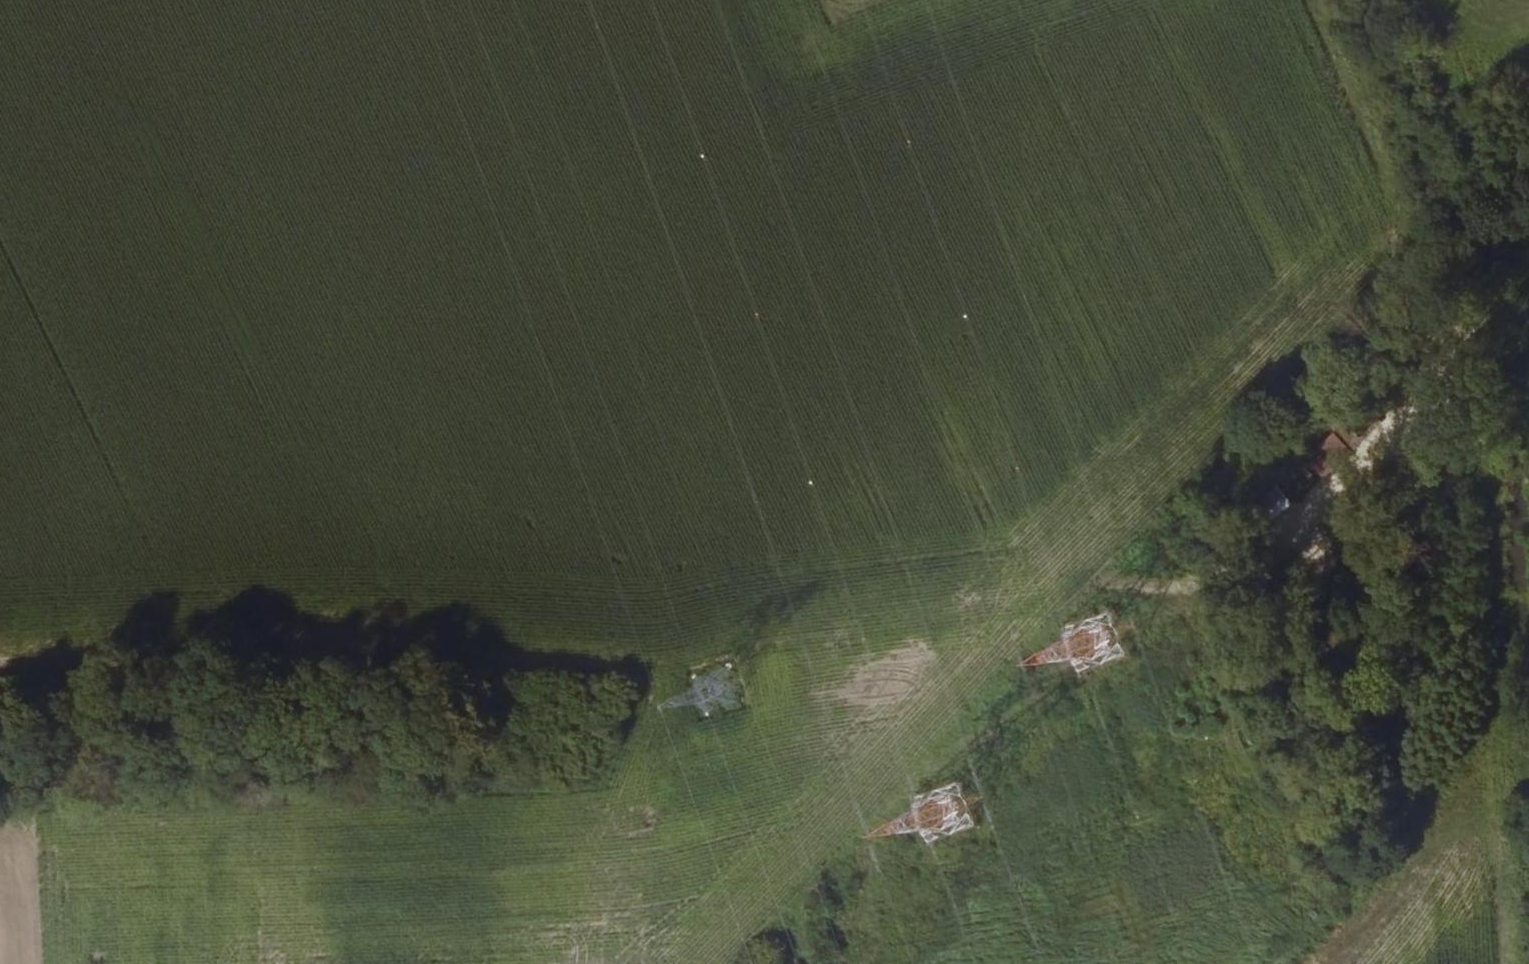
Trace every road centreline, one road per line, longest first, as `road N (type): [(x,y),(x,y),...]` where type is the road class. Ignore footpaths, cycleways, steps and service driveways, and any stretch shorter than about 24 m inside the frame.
road 1 (track): [(1528,264),(1472,323),(1419,401),(1298,530),(1217,584),(1153,586)]

